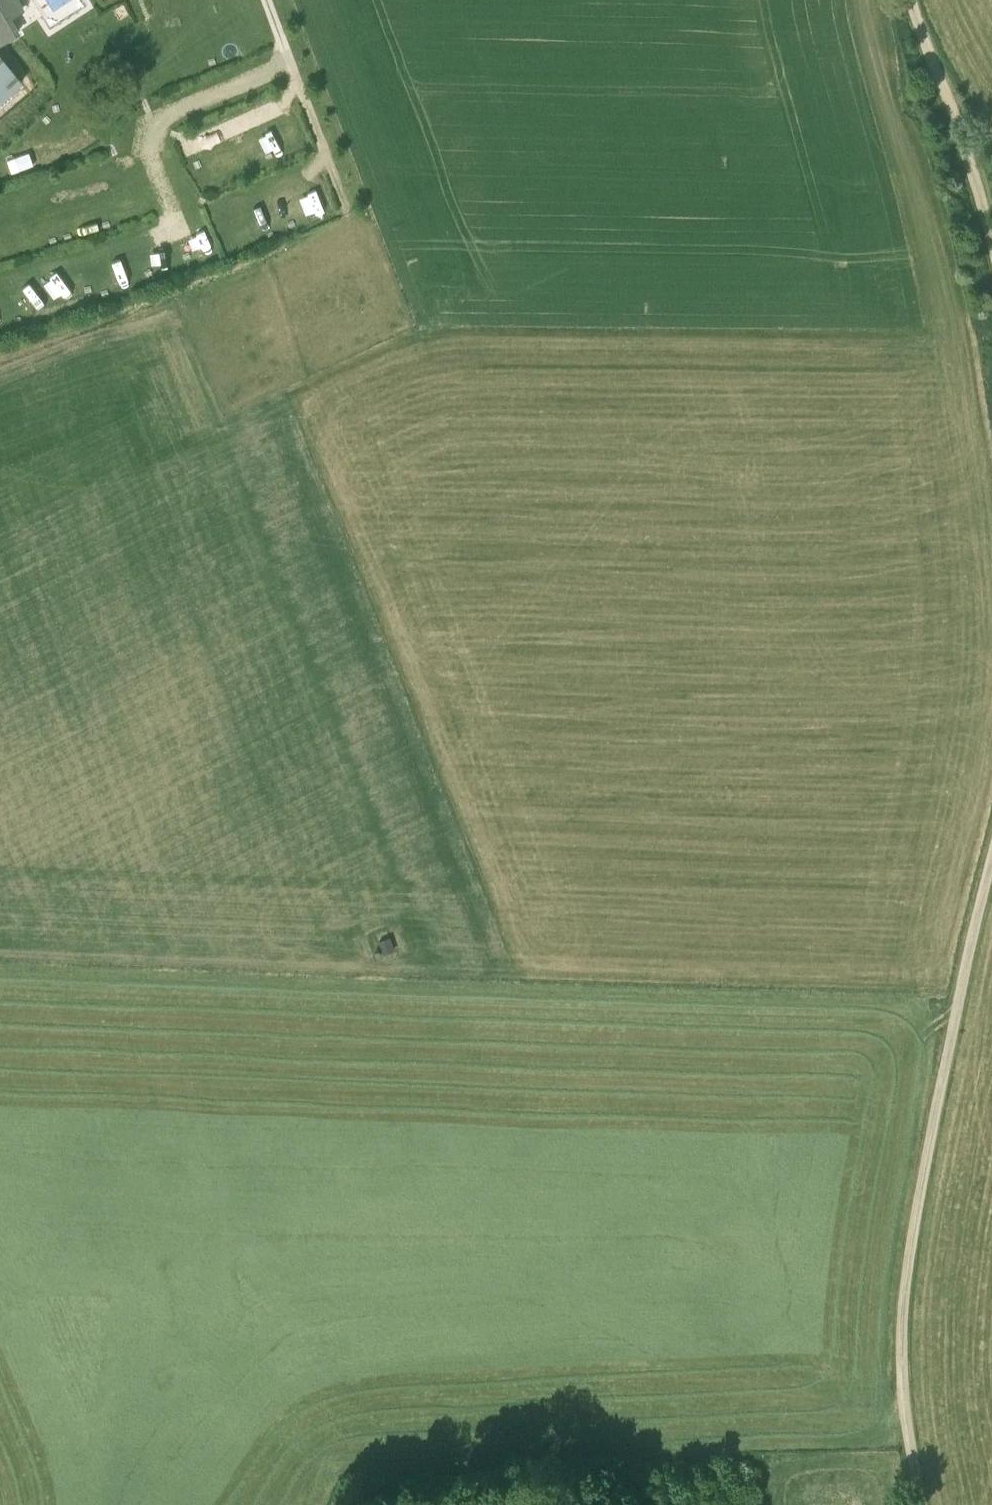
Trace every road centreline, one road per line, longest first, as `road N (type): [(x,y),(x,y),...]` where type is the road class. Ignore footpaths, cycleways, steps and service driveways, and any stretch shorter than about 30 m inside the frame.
road 1 (track): [(991,859),(903,1304),(906,1411),(921,1504)]
road 2 (track): [(911,0),(991,244)]

